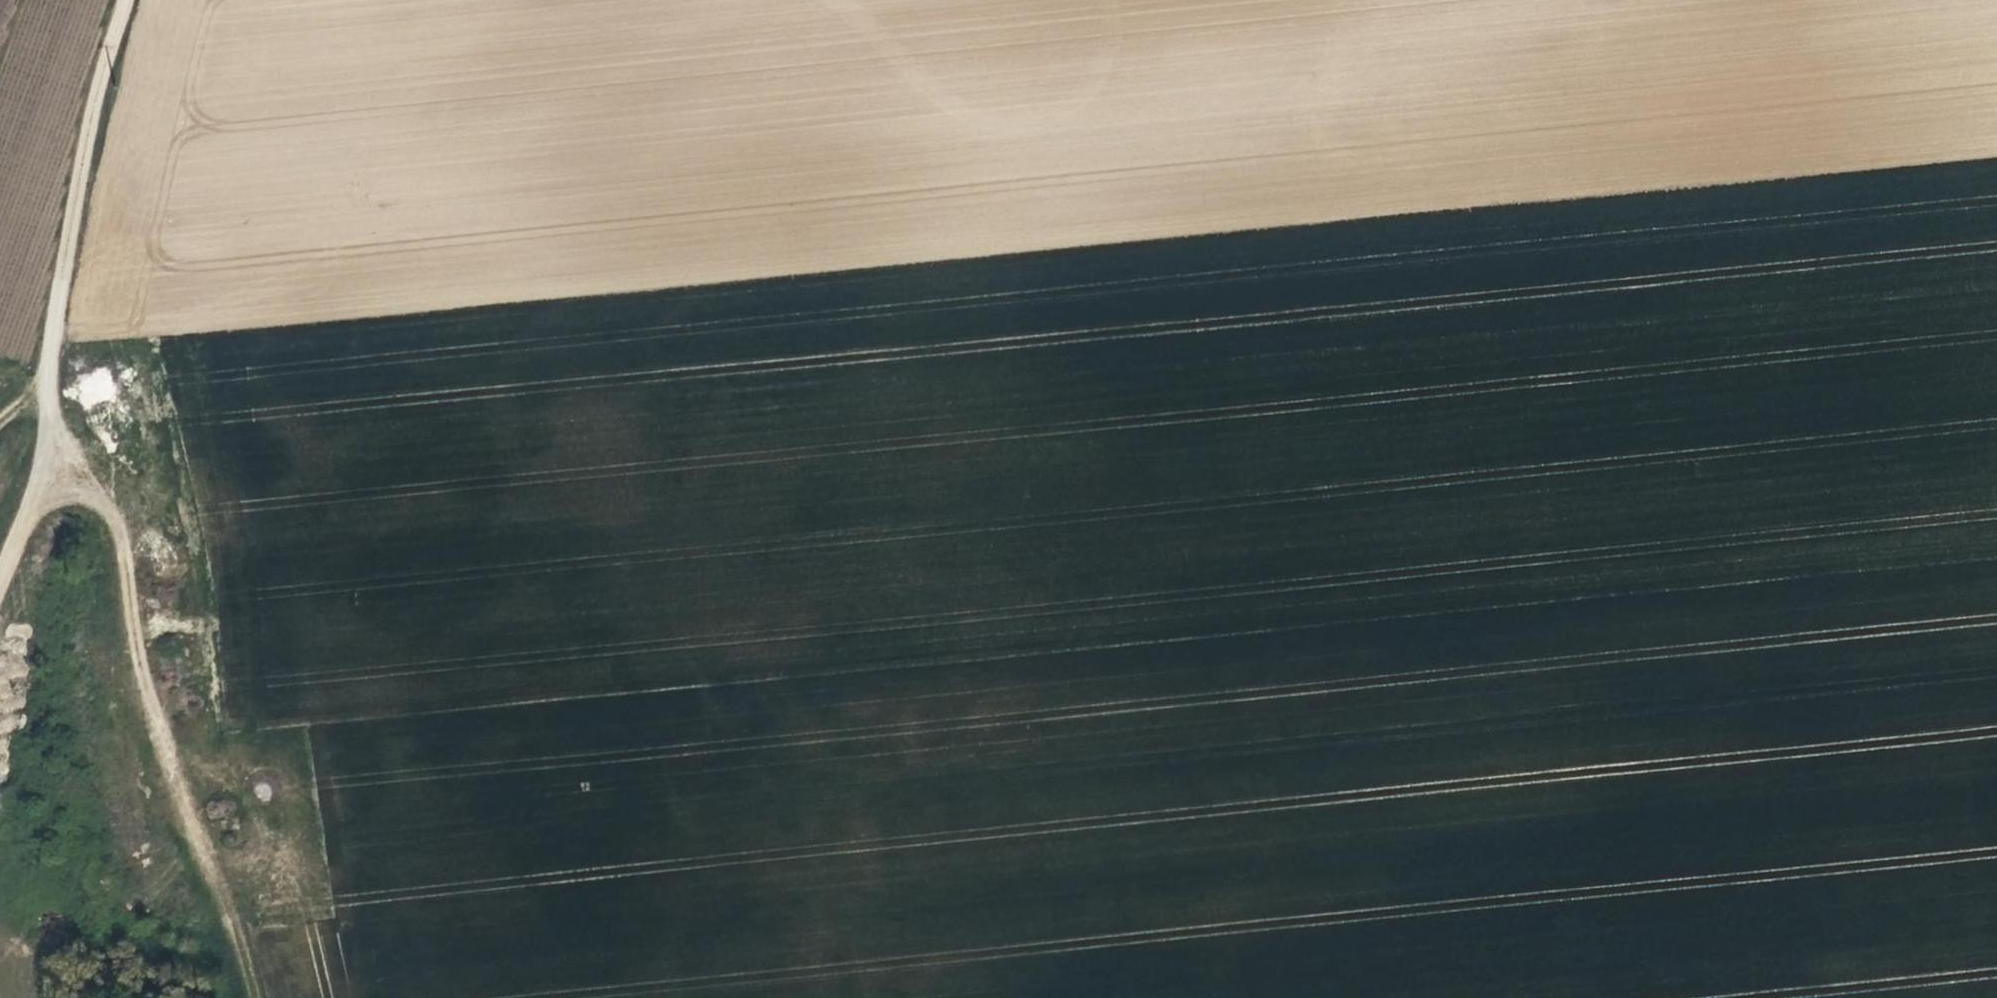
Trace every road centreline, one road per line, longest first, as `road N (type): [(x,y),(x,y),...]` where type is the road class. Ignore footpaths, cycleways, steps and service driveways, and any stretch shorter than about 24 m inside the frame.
road 1 (track): [(124,0),(85,159),(57,316),(52,402),(75,466),(114,511),(152,682),(257,997)]
road 2 (track): [(75,466),(41,506),(0,592)]

